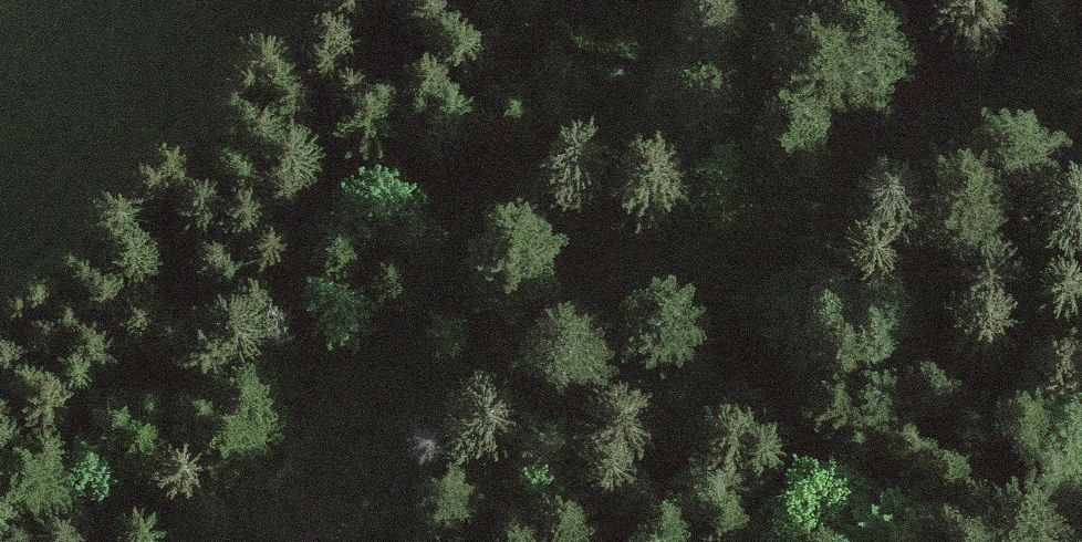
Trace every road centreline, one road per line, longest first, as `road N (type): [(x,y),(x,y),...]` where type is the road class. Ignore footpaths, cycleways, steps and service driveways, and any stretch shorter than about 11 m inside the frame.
road 1 (track): [(1081,86),(685,262),(280,541)]
road 2 (track): [(294,533),(308,483),(378,355),(586,110),(700,0)]

